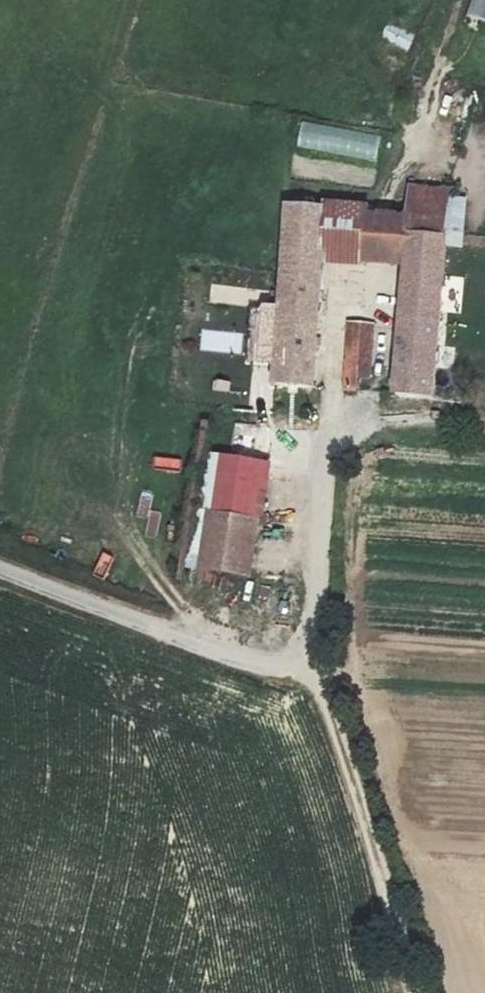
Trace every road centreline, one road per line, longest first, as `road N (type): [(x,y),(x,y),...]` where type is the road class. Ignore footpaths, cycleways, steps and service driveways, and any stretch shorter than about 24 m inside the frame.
road 1 (track): [(302,678),(345,765),(399,992)]
road 2 (unclassified): [(0,577),(228,667),(302,678)]
road 3 (track): [(333,419),(484,430)]

